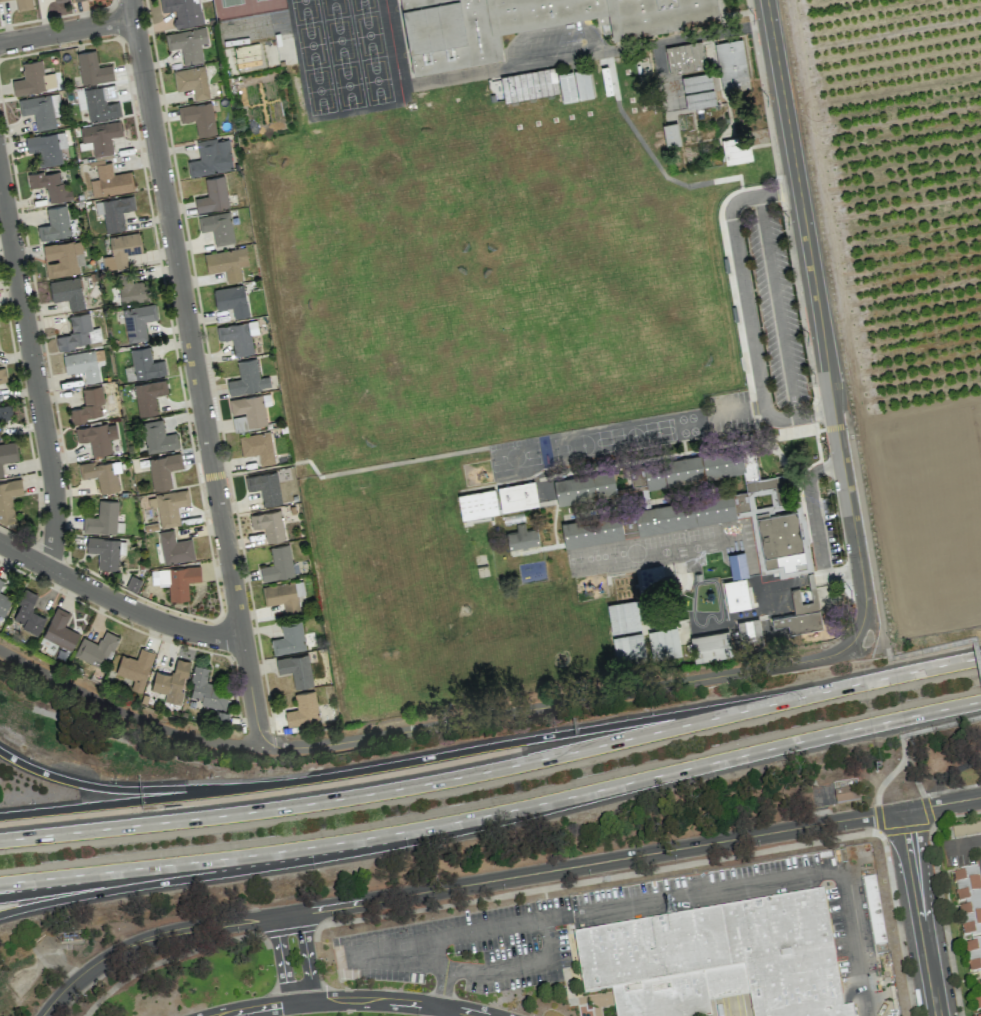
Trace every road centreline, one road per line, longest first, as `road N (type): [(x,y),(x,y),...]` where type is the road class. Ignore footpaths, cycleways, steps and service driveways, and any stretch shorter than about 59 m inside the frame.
road 1 (residential): [(44,1015),(99,961),(179,930),(905,810)]
road 2 (motorway): [(882,680),(334,804),(0,843)]
road 3 (residential): [(129,0),(261,746)]
road 4 (motorway): [(882,680),(270,786)]
road 5 (motorway): [(382,835),(980,702)]
road 6 (residential): [(261,746),(318,745),(808,661),(842,651),(857,635)]
road 7 (residential): [(766,0),(833,411)]
road 8 (motorway): [(0,915),(322,858),(382,835)]
road 9 (residential): [(0,183),(51,471),(45,567)]
road 10 (motorway): [(270,786),(87,784),(0,746)]
road 11 (motorway): [(270,786),(0,817)]
road 12 (residential): [(0,544),(142,615),(241,637)]
road 13 (motorway): [(0,893),(215,858)]
road 14 (motorway): [(0,877),(215,858)]
road 15 (residential): [(905,810),(938,1015)]
road 16 (motorway): [(215,858),(382,835)]
road 17 (residential): [(0,43),(132,19)]

